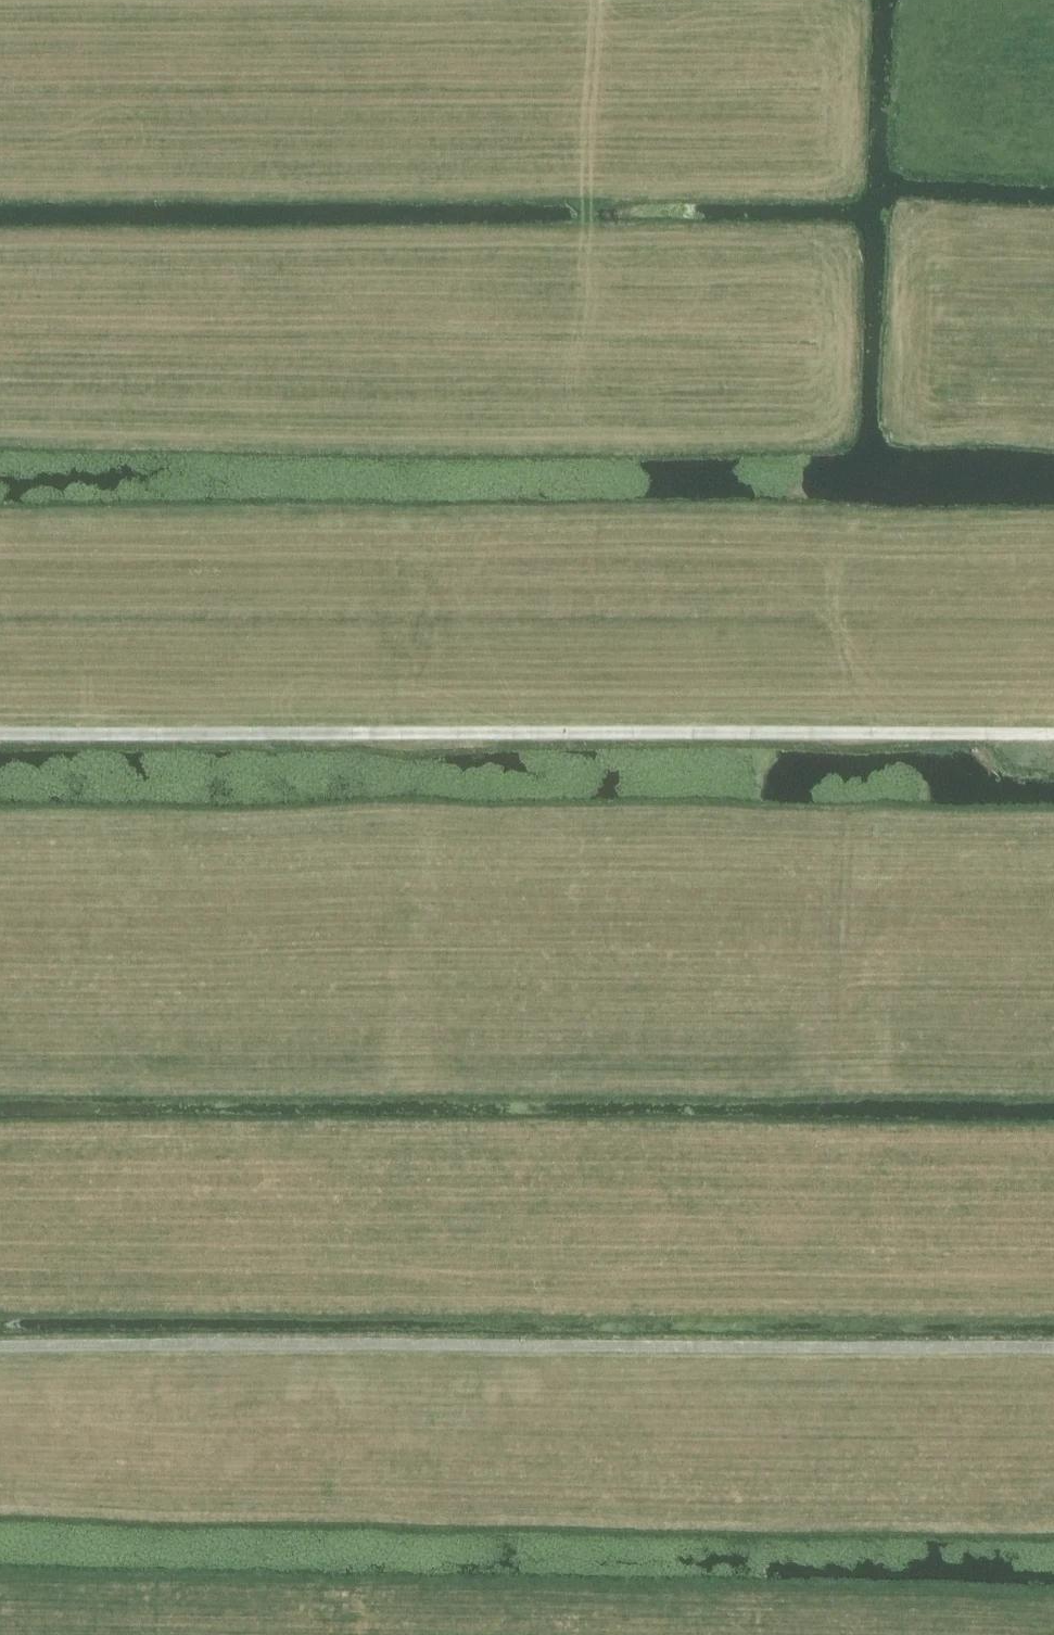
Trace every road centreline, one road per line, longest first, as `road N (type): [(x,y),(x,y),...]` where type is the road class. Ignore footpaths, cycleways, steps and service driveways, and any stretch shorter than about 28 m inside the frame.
road 1 (track): [(1053,735),(0,733)]
road 2 (track): [(1053,1348),(0,1346)]

